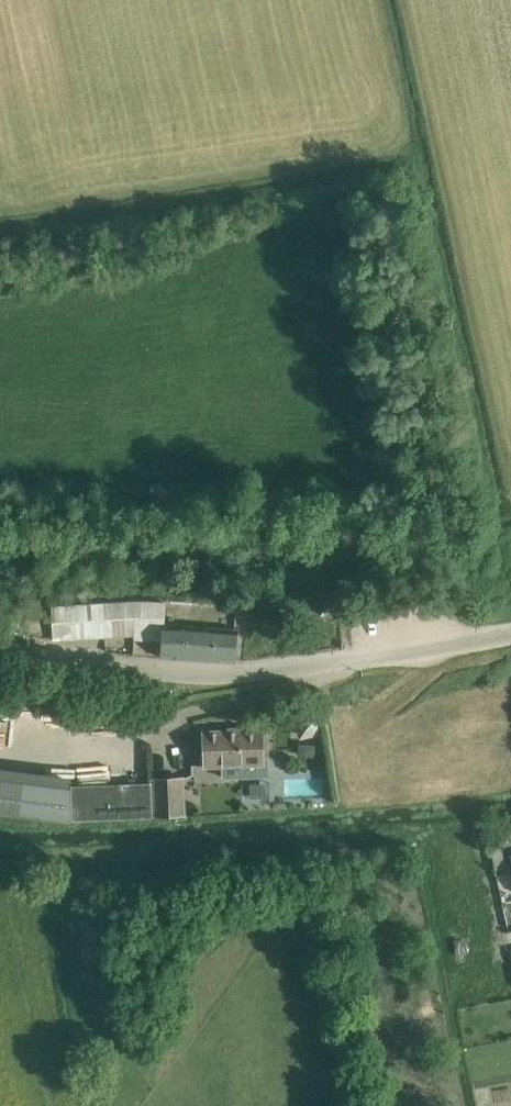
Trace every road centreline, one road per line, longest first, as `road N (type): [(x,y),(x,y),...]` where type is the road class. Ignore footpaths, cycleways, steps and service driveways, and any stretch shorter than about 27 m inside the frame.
road 1 (unclassified): [(0,650),(195,676),(510,633)]

